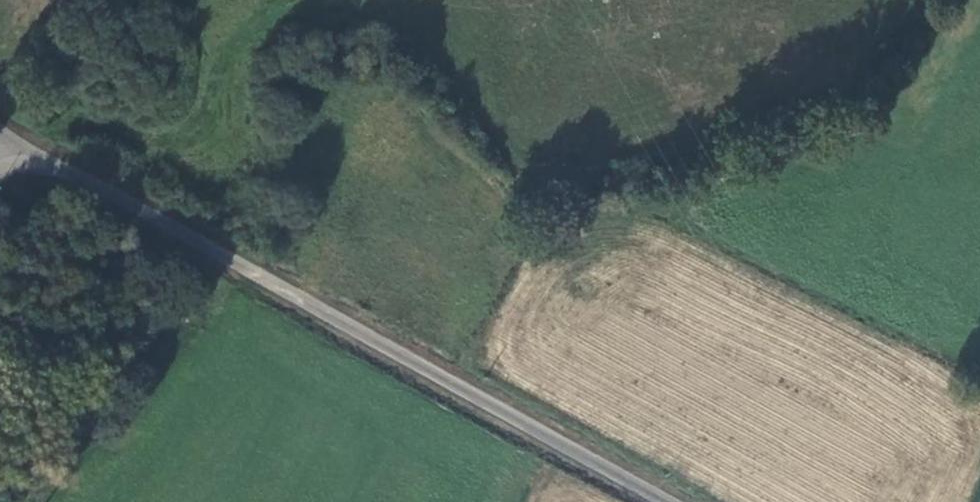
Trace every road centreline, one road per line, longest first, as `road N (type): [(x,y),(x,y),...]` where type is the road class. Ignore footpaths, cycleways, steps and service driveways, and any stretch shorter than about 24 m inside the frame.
road 1 (unclassified): [(659,501),(76,179),(30,169)]

